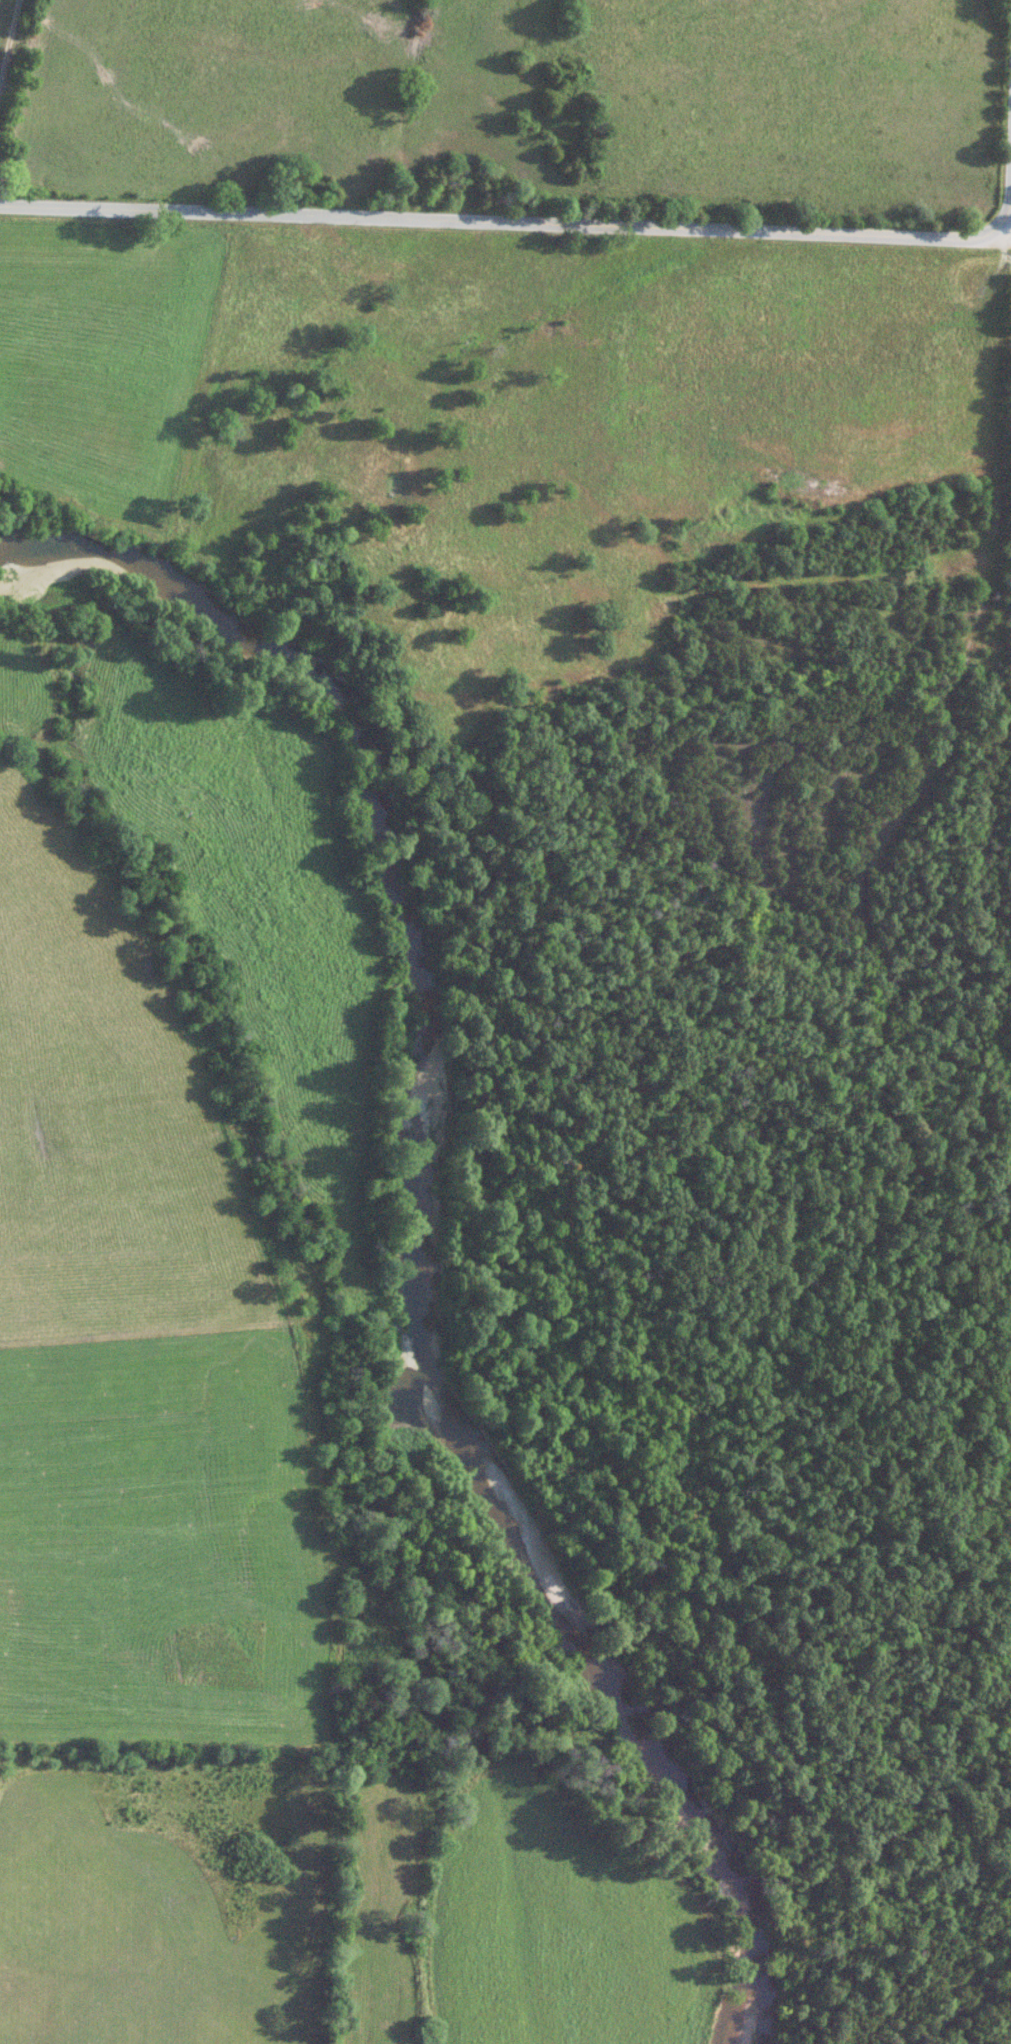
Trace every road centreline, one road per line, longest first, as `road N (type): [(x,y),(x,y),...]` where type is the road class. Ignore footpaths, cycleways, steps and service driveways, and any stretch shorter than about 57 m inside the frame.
road 1 (residential): [(0,205),(966,240),(1003,224),(1010,141)]

